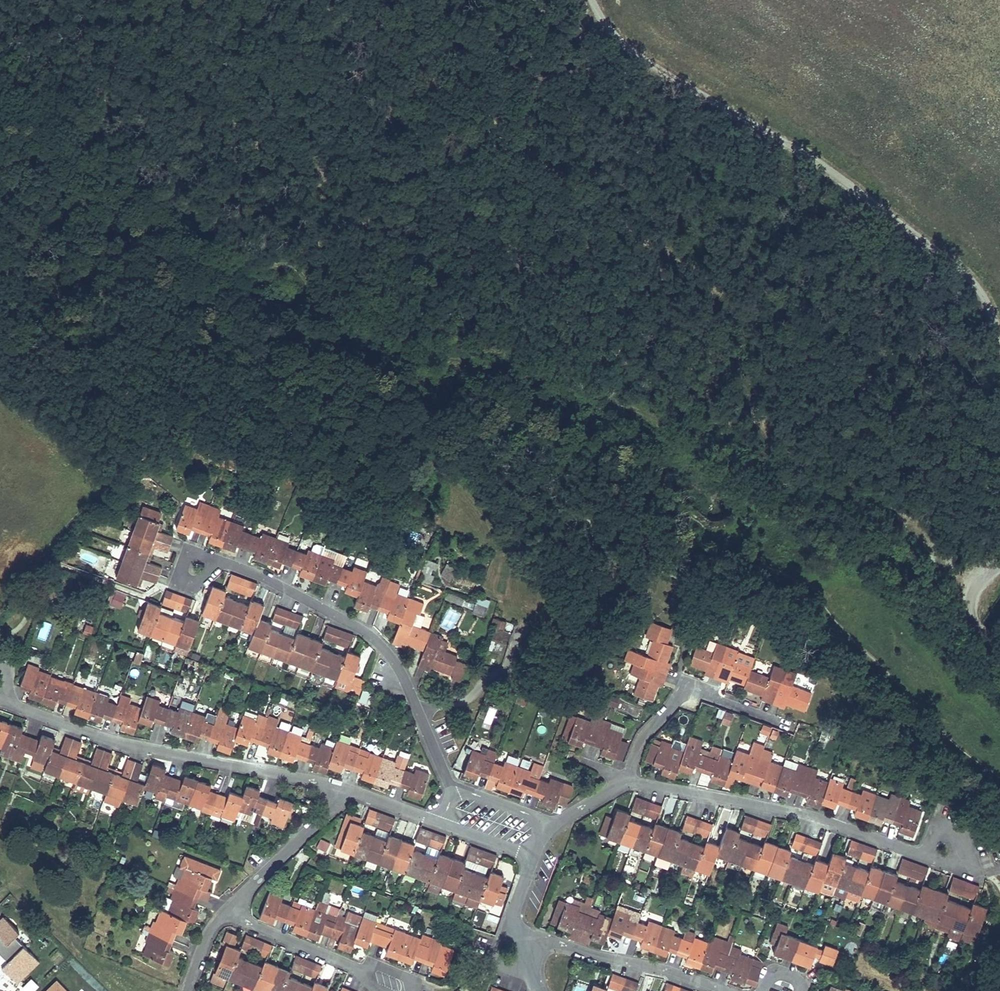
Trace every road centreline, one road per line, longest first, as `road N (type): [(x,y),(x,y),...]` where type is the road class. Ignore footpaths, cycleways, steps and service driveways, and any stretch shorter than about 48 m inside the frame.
road 1 (track): [(999,649),(978,630),(963,575),(911,518),(786,450),(714,431),(706,417),(625,377),(580,364),(450,358),(391,343),(344,316),(301,271),(241,264),(172,194),(125,166),(88,107),(0,81)]
road 2 (track): [(999,331),(958,262),(597,0)]
road 3 (residential): [(0,698),(131,745),(349,788)]
road 4 (residential): [(627,776),(805,815),(926,855)]
road 5 (residential): [(197,567),(230,565),(367,634),(419,714)]
road 6 (residential): [(513,933),(671,971),(722,990)]
road 7 (residential): [(782,724),(688,690),(646,733),(627,776)]
road 8 (residential): [(224,915),(349,788)]
road 9 (residential): [(365,970),(224,915)]
road 10 (residential): [(419,714),(476,693),(510,664),(522,637)]

